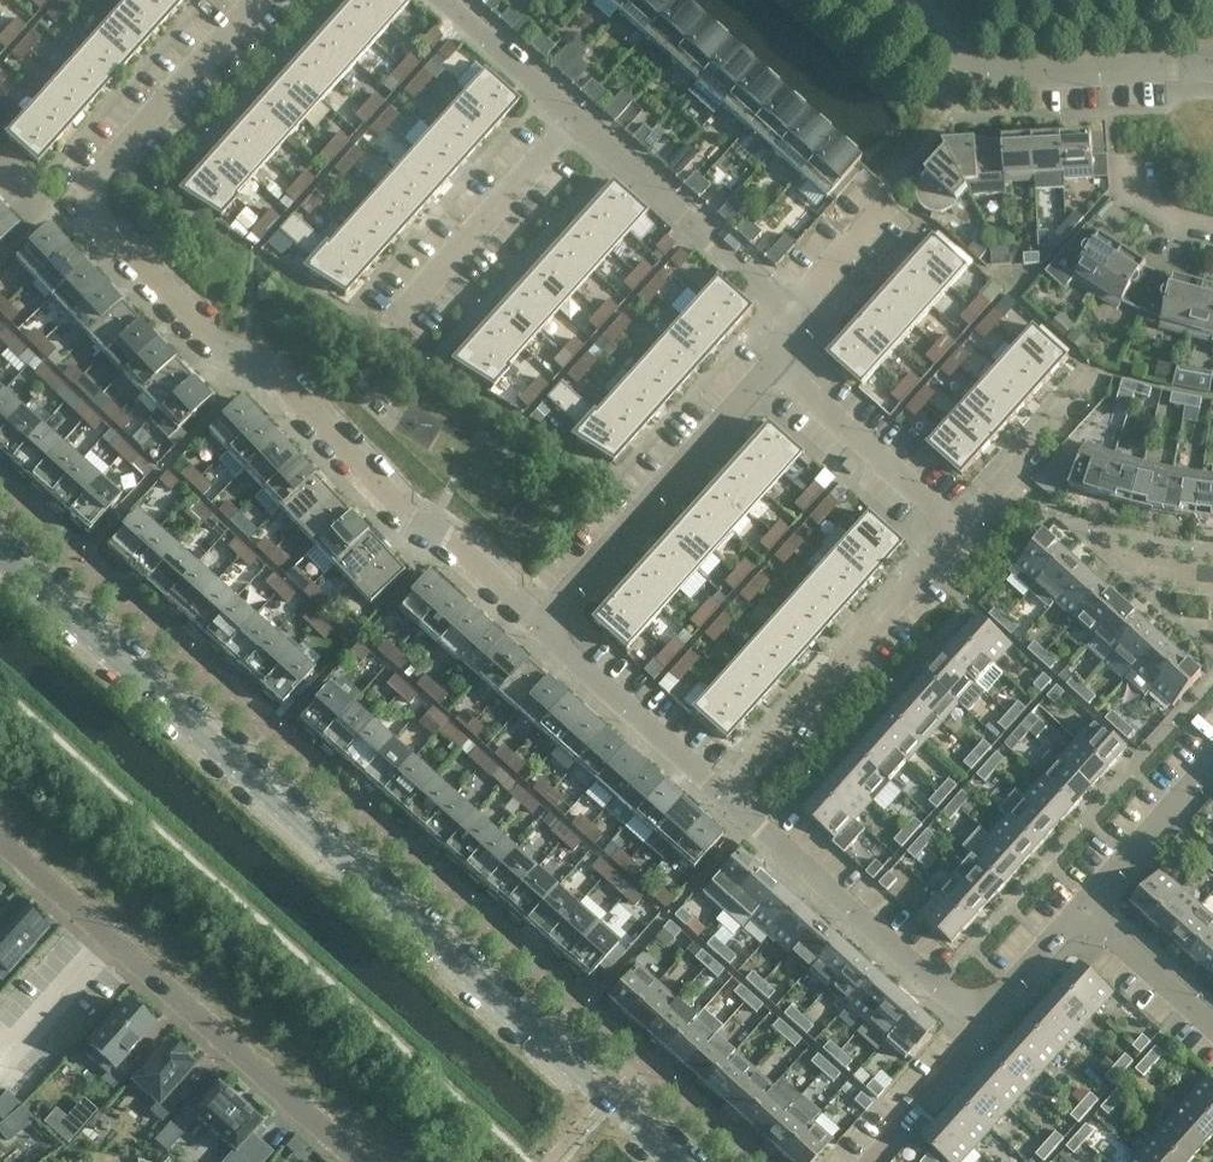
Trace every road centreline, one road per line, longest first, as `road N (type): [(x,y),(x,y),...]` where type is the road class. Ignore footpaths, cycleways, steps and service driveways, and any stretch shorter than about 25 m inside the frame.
road 1 (tertiary): [(679,1161),(0,561)]
road 2 (residential): [(539,624),(406,511),(267,358),(223,337),(93,200),(89,185),(97,173),(255,0)]
road 3 (residential): [(722,795),(956,526)]
road 4 (residential): [(776,363),(792,338),(792,305),(575,112)]
road 5 (residential): [(539,624),(776,363)]
road 6 (residential): [(108,936),(359,1161)]
road 7 (residential): [(1212,64),(992,71),(903,0)]
road 8 (residential): [(974,1006),(956,1000),(722,795)]
road 9 (residential): [(395,319),(575,112)]
road 10 (residential): [(722,795),(539,624)]
road 11 (residential): [(956,526),(776,363)]
road 12 (residential): [(956,526),(1087,376)]
road 13 (residential): [(866,1161),(968,1048),(974,1006)]
road 14 (residential): [(1086,902),(1212,760)]
road 15 (residential): [(1212,1020),(1086,902)]
road 16 (residential): [(575,112),(452,0)]
road 17 (residential): [(108,936),(0,1058)]
road 18 (residential): [(974,1006),(994,1001),(1086,902)]
road 19 (residential): [(0,840),(108,936)]

